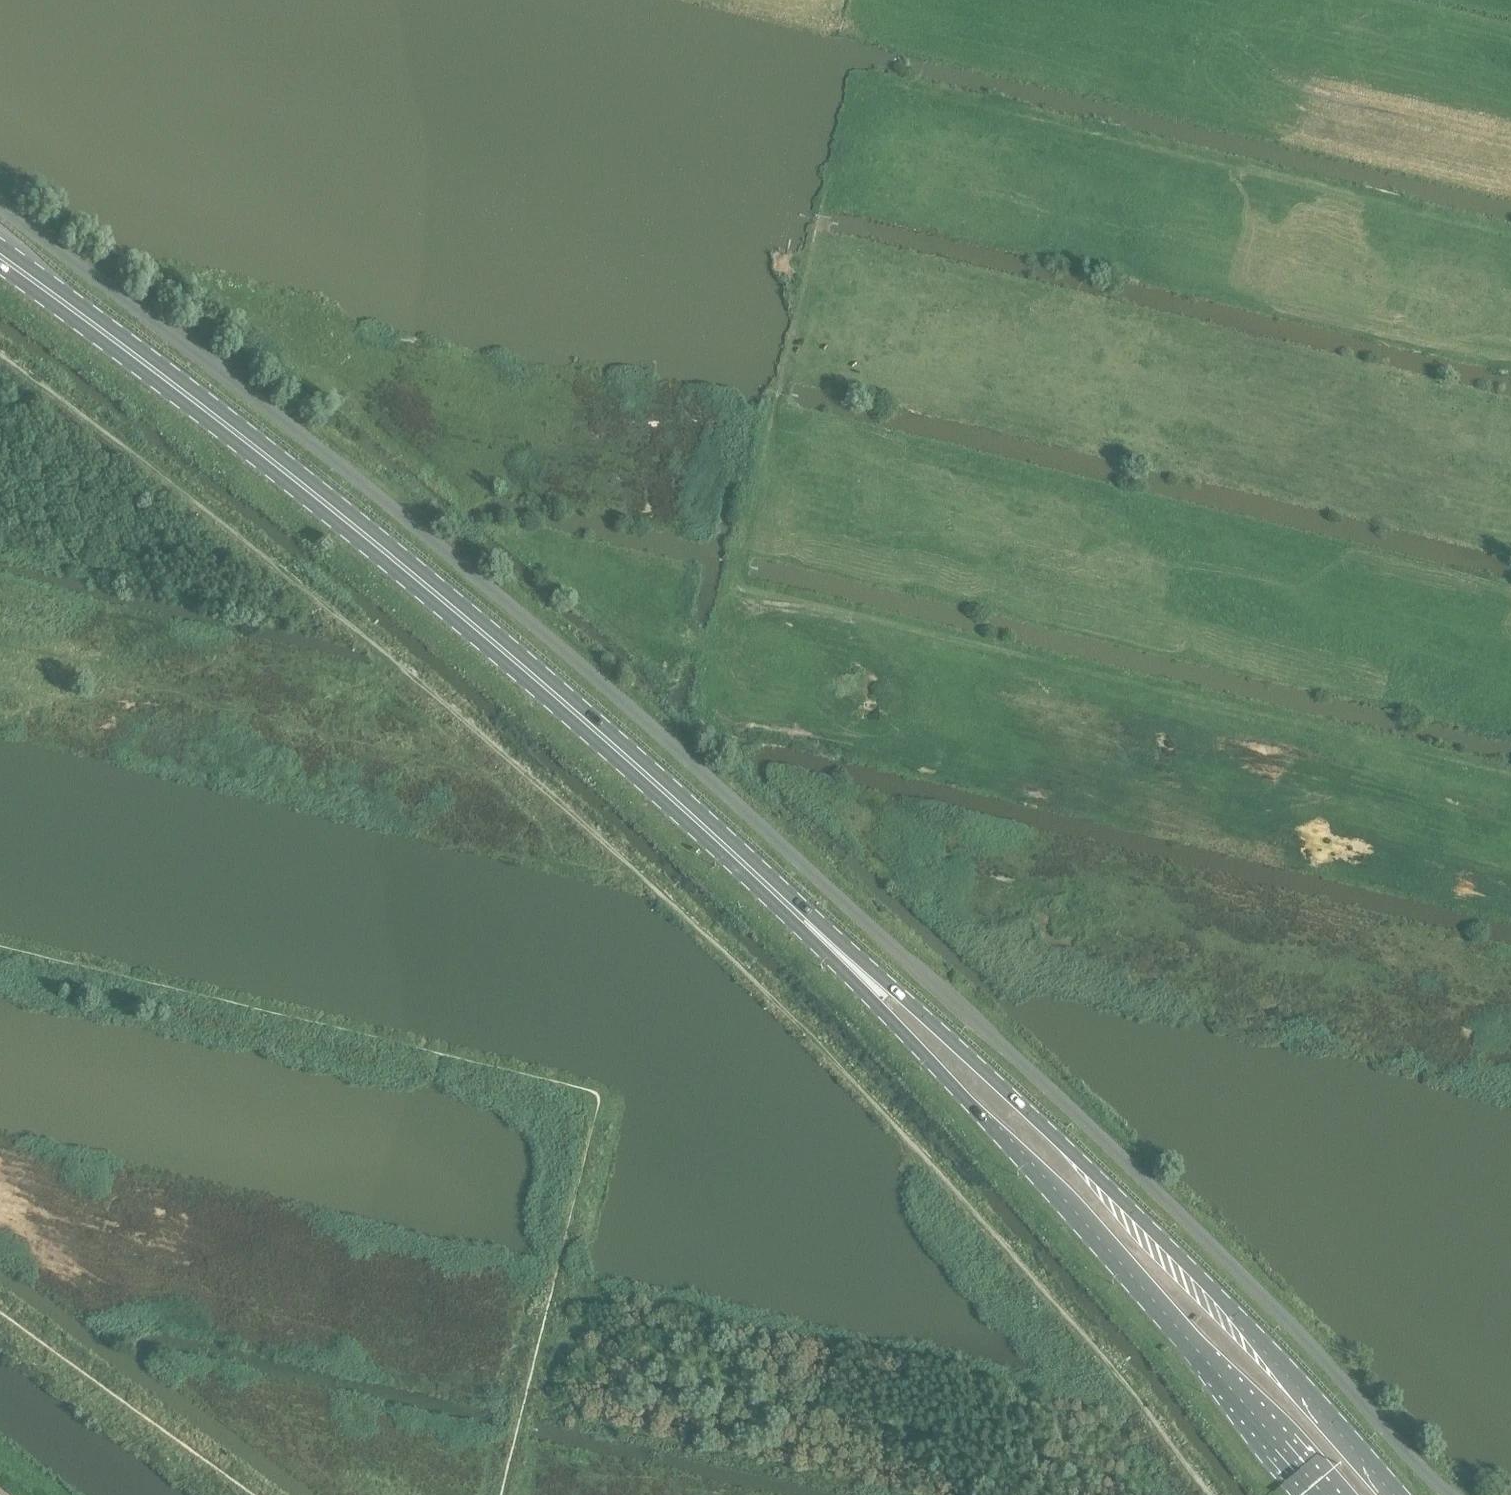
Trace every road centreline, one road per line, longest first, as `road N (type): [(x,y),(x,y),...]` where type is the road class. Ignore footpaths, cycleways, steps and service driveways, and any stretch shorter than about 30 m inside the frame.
road 1 (trunk): [(947,1057),(780,893),(531,674),(176,378),(0,246)]
road 2 (track): [(540,1346),(1210,1488)]
road 3 (trunk): [(1395,1494),(1283,1365),(1028,1111),(947,1057)]
road 4 (trunk): [(947,1057),(1016,1151),(1330,1494)]

